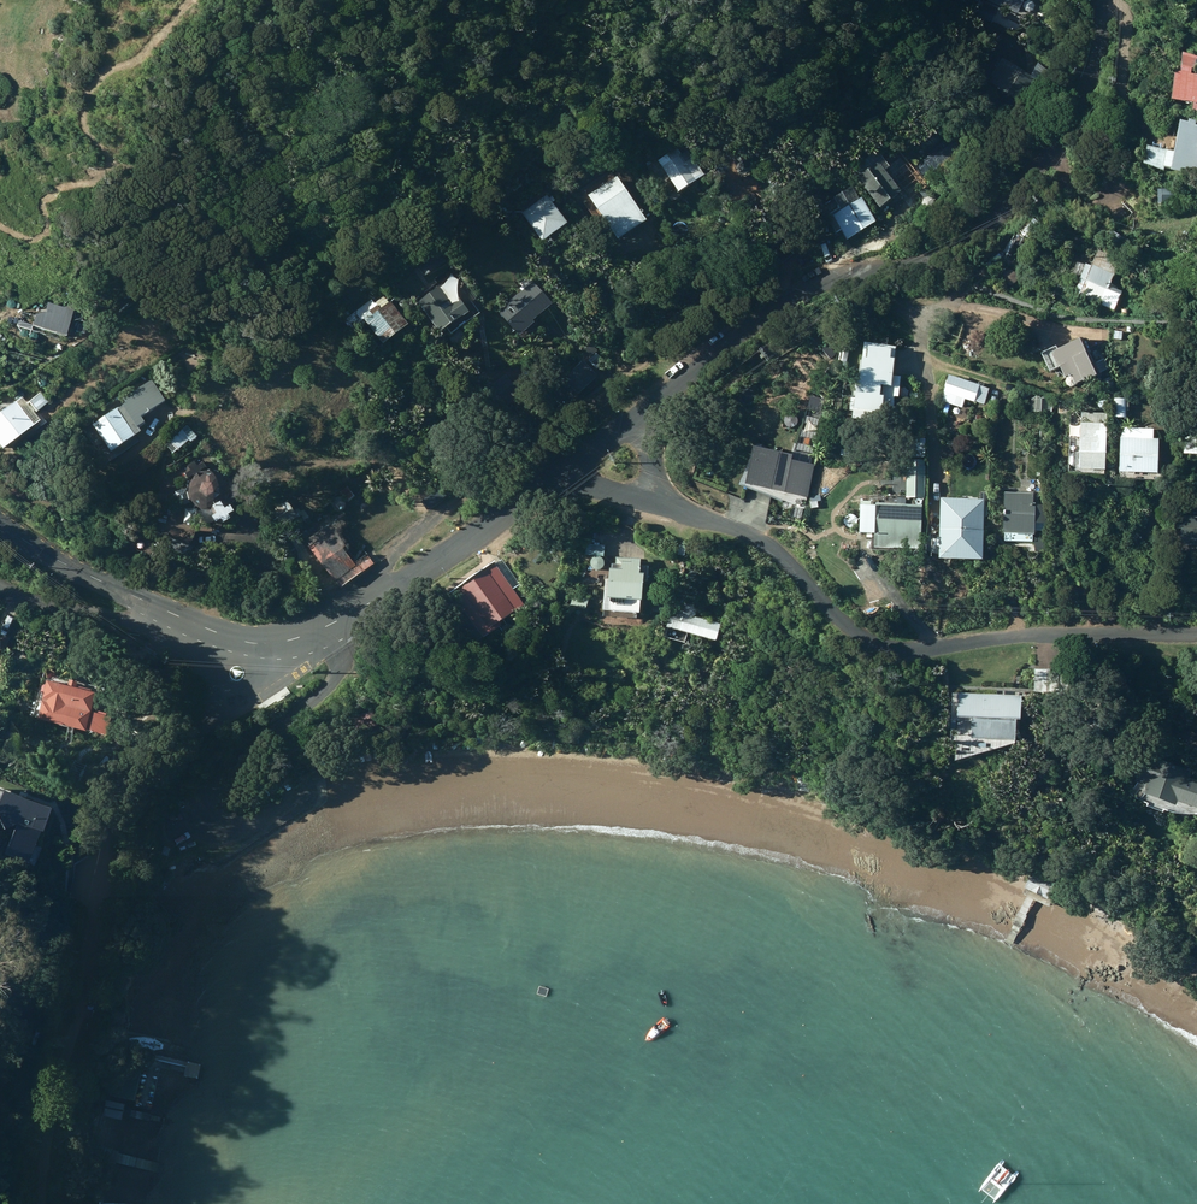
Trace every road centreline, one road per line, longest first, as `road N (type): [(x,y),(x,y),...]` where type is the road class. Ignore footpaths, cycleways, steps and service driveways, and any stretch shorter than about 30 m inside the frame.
road 1 (unclassified): [(1103,0),(1098,57),(1064,135),(992,224),(934,252),(785,300),(646,413)]
road 2 (unclassified): [(660,505),(763,540),(848,630),(888,650),(1016,635),(1196,635)]
road 3 (unclassified): [(562,479),(340,628)]
road 4 (tertiary): [(0,523),(66,565),(170,611)]
road 5 (unclassified): [(170,611),(122,621),(0,583)]

